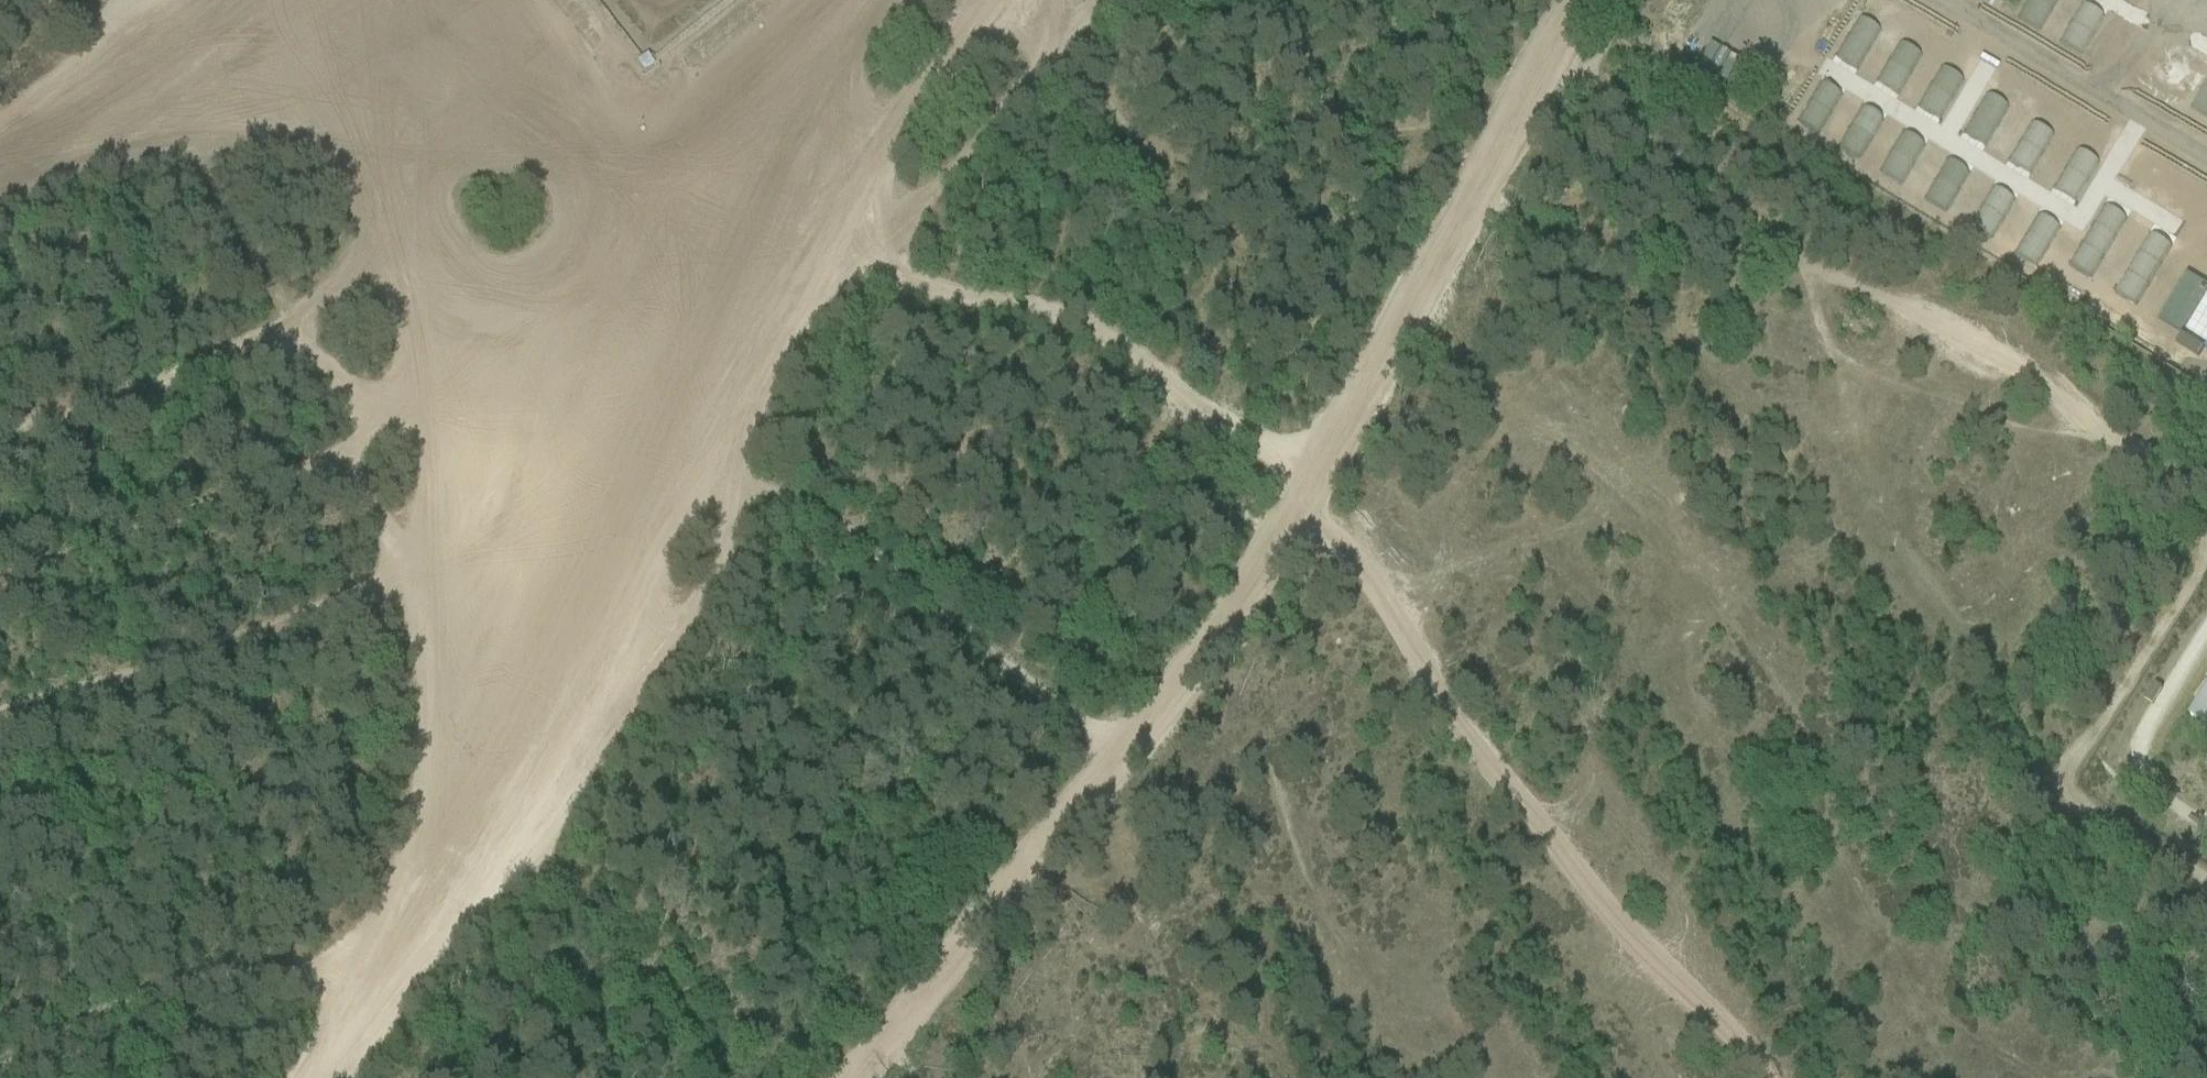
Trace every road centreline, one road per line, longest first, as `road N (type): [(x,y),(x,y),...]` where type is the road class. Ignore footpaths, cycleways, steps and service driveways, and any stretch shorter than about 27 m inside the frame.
road 1 (track): [(860,1077),(1122,750),(1303,490),(1585,0)]
road 2 (track): [(1759,1077),(1608,922),(1303,490)]
road 3 (track): [(231,0),(0,138)]

